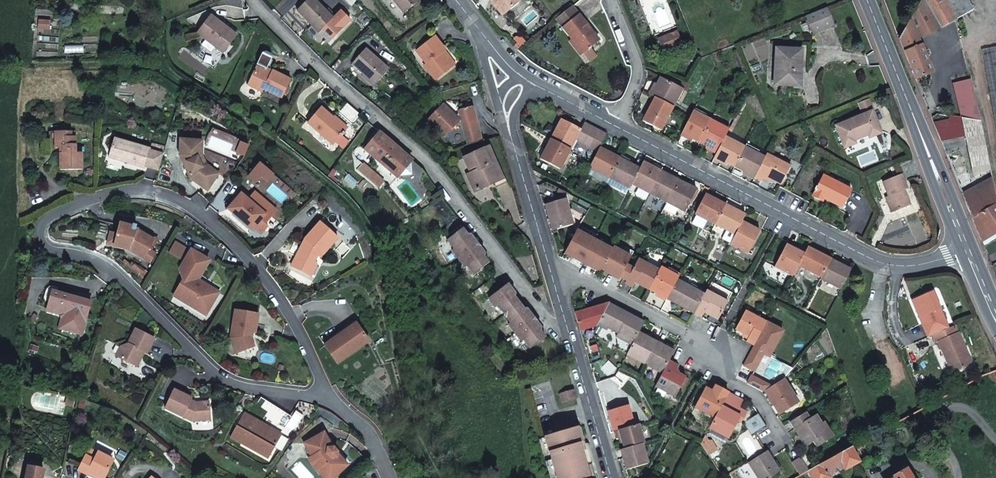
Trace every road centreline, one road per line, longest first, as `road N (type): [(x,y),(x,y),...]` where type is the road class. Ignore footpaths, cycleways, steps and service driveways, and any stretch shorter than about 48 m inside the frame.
road 1 (residential): [(326,390),(287,310),(208,213),(172,193),(125,190),(47,214),(38,229),(43,246),(100,261),(225,381),(295,396)]
road 2 (residential): [(564,317),(533,302),(427,163),(256,0)]
road 3 (residential): [(968,251),(896,264),(605,121)]
road 4 (residential): [(549,265),(695,344),(781,437)]
road 5 (secondary): [(868,0),(968,251)]
road 6 (residential): [(564,317),(612,477)]
road 7 (residential): [(605,121),(642,73),(614,0)]
road 8 (residential): [(509,134),(549,265)]

